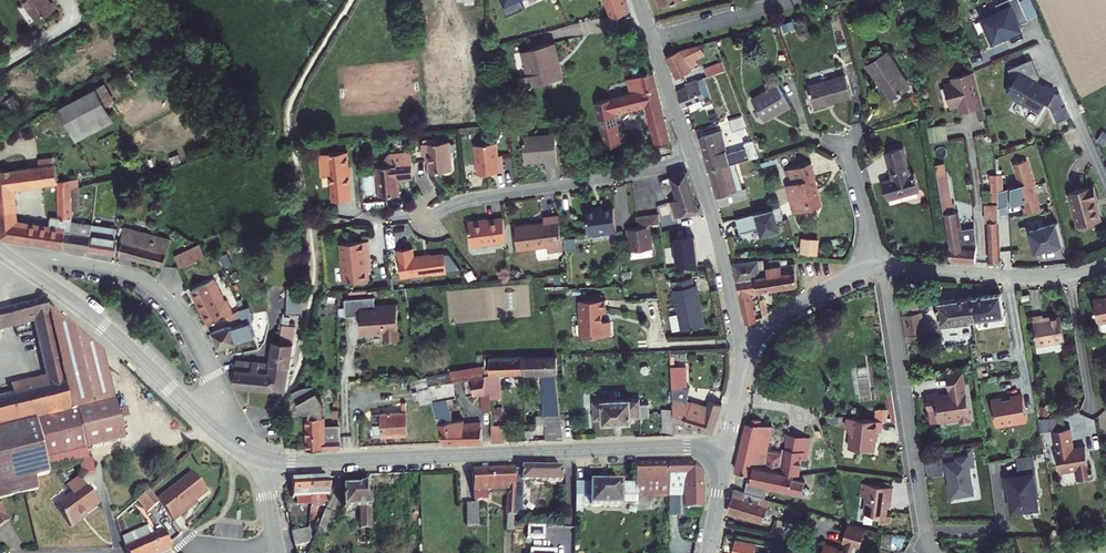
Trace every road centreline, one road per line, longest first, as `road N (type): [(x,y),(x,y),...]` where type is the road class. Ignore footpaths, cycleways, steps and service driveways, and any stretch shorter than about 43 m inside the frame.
road 1 (tertiary): [(266,458),(687,445),(712,455)]
road 2 (residential): [(253,455),(176,310),(150,284),(1,252)]
road 3 (residential): [(693,156),(432,212),(352,220)]
road 4 (tertiary): [(1,252),(103,325),(207,424),(253,455)]
road 5 (residential): [(935,552),(888,267)]
road 6 (residential): [(693,156),(743,357)]
road 7 (residential): [(888,267),(1068,273)]
road 8 (residential): [(743,357),(786,311),(879,268)]
road 9 (residential): [(651,39),(795,0)]
road 10 (residential): [(1068,273),(1091,408)]
road 11 (residential): [(879,268),(843,139)]
road 12 (residential): [(651,39),(693,156)]

